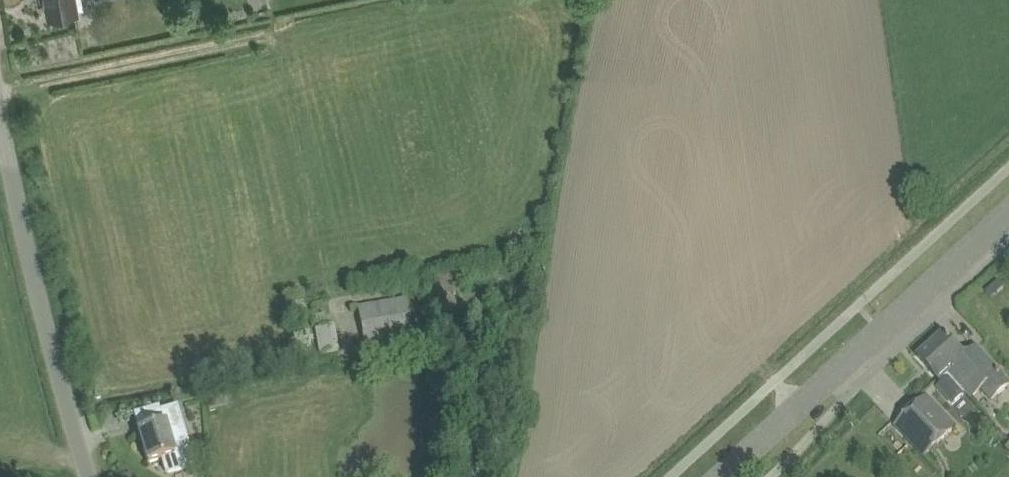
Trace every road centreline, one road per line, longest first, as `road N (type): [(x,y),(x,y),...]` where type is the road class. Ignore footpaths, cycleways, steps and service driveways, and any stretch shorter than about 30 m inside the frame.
road 1 (secondary): [(718,476),(1008,212)]
road 2 (unclassified): [(89,476),(0,116)]

